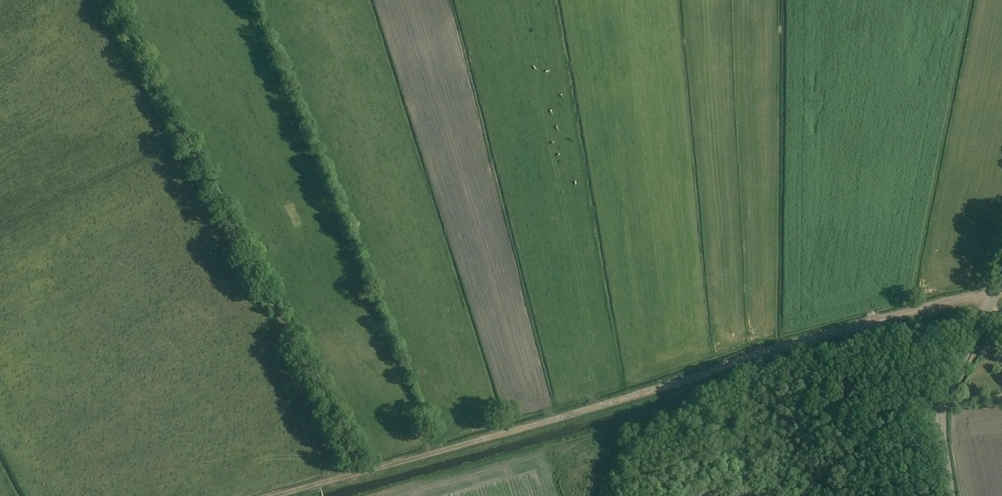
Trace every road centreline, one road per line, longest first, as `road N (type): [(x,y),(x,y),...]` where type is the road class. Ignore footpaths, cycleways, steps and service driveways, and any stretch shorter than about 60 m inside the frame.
road 1 (track): [(995,293),(364,472)]
road 2 (track): [(107,0),(364,472)]
road 3 (tertiary): [(952,495),(943,400),(1001,279)]

